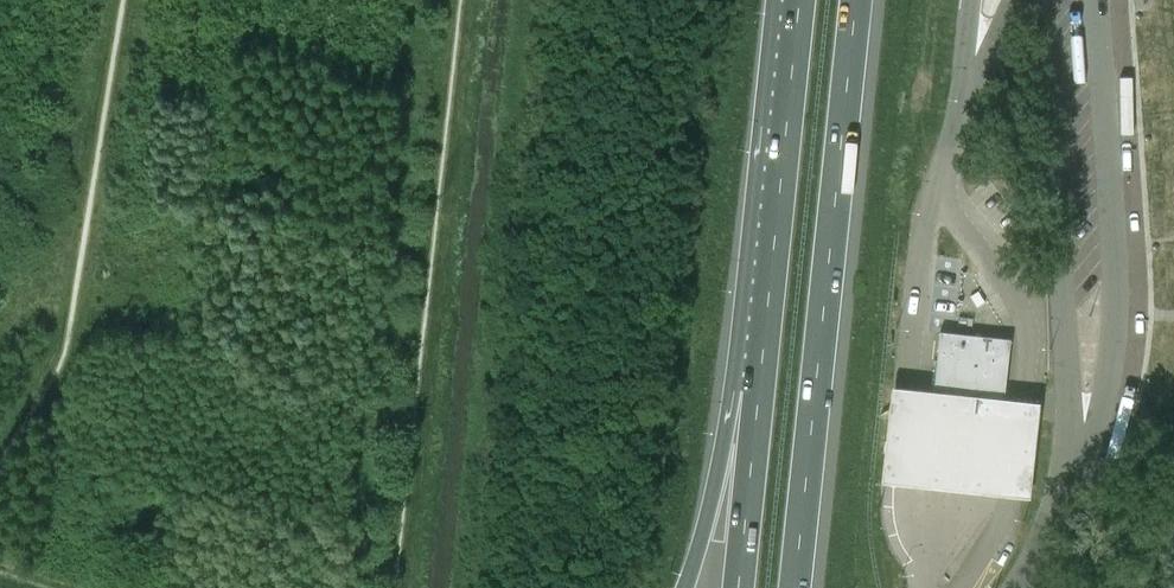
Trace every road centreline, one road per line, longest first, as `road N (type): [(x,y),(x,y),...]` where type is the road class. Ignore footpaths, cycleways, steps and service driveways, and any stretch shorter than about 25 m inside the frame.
road 1 (motorway): [(796,587),(857,0)]
road 2 (motorway): [(799,0),(758,394)]
road 3 (motorway): [(758,394),(721,463),(684,587)]
road 4 (motorway): [(758,394),(738,587)]

